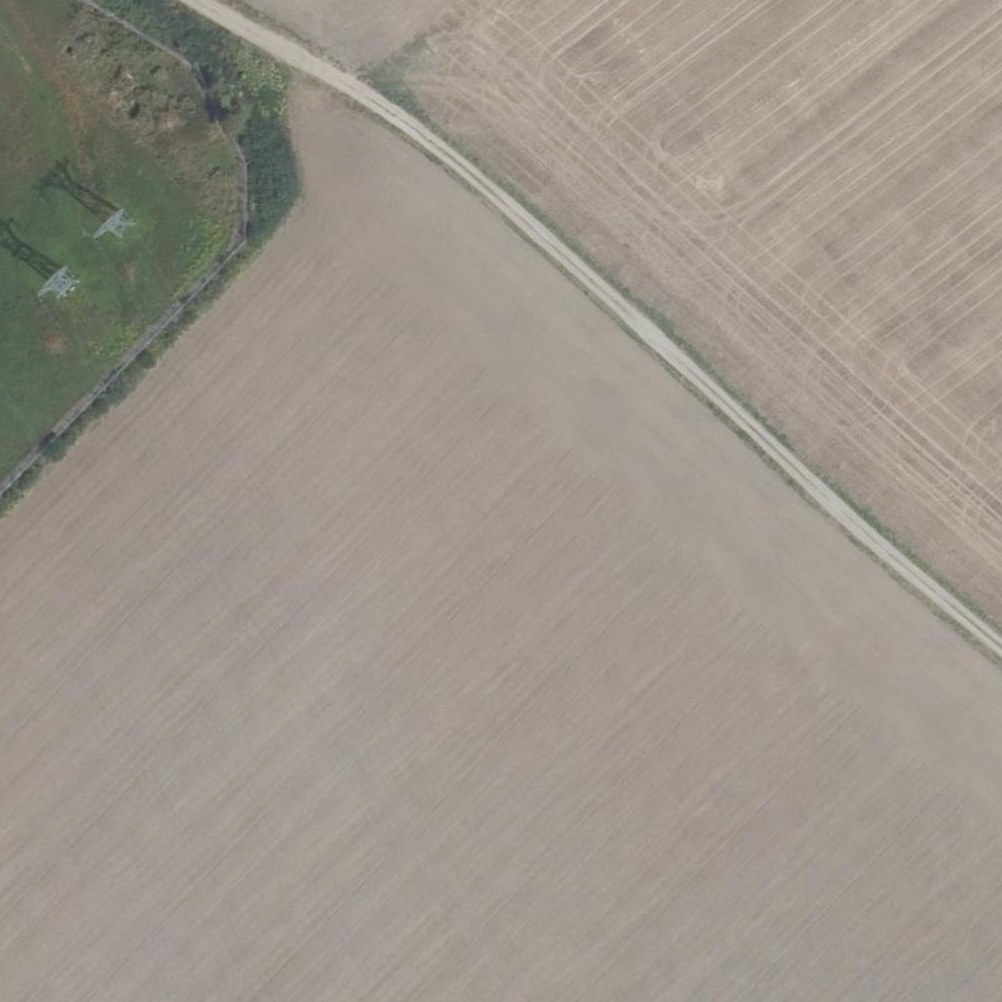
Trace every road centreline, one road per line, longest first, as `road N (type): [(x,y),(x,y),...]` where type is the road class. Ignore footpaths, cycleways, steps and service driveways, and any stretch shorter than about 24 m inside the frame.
road 1 (track): [(1001,650),(549,241),(383,106),(201,0)]

